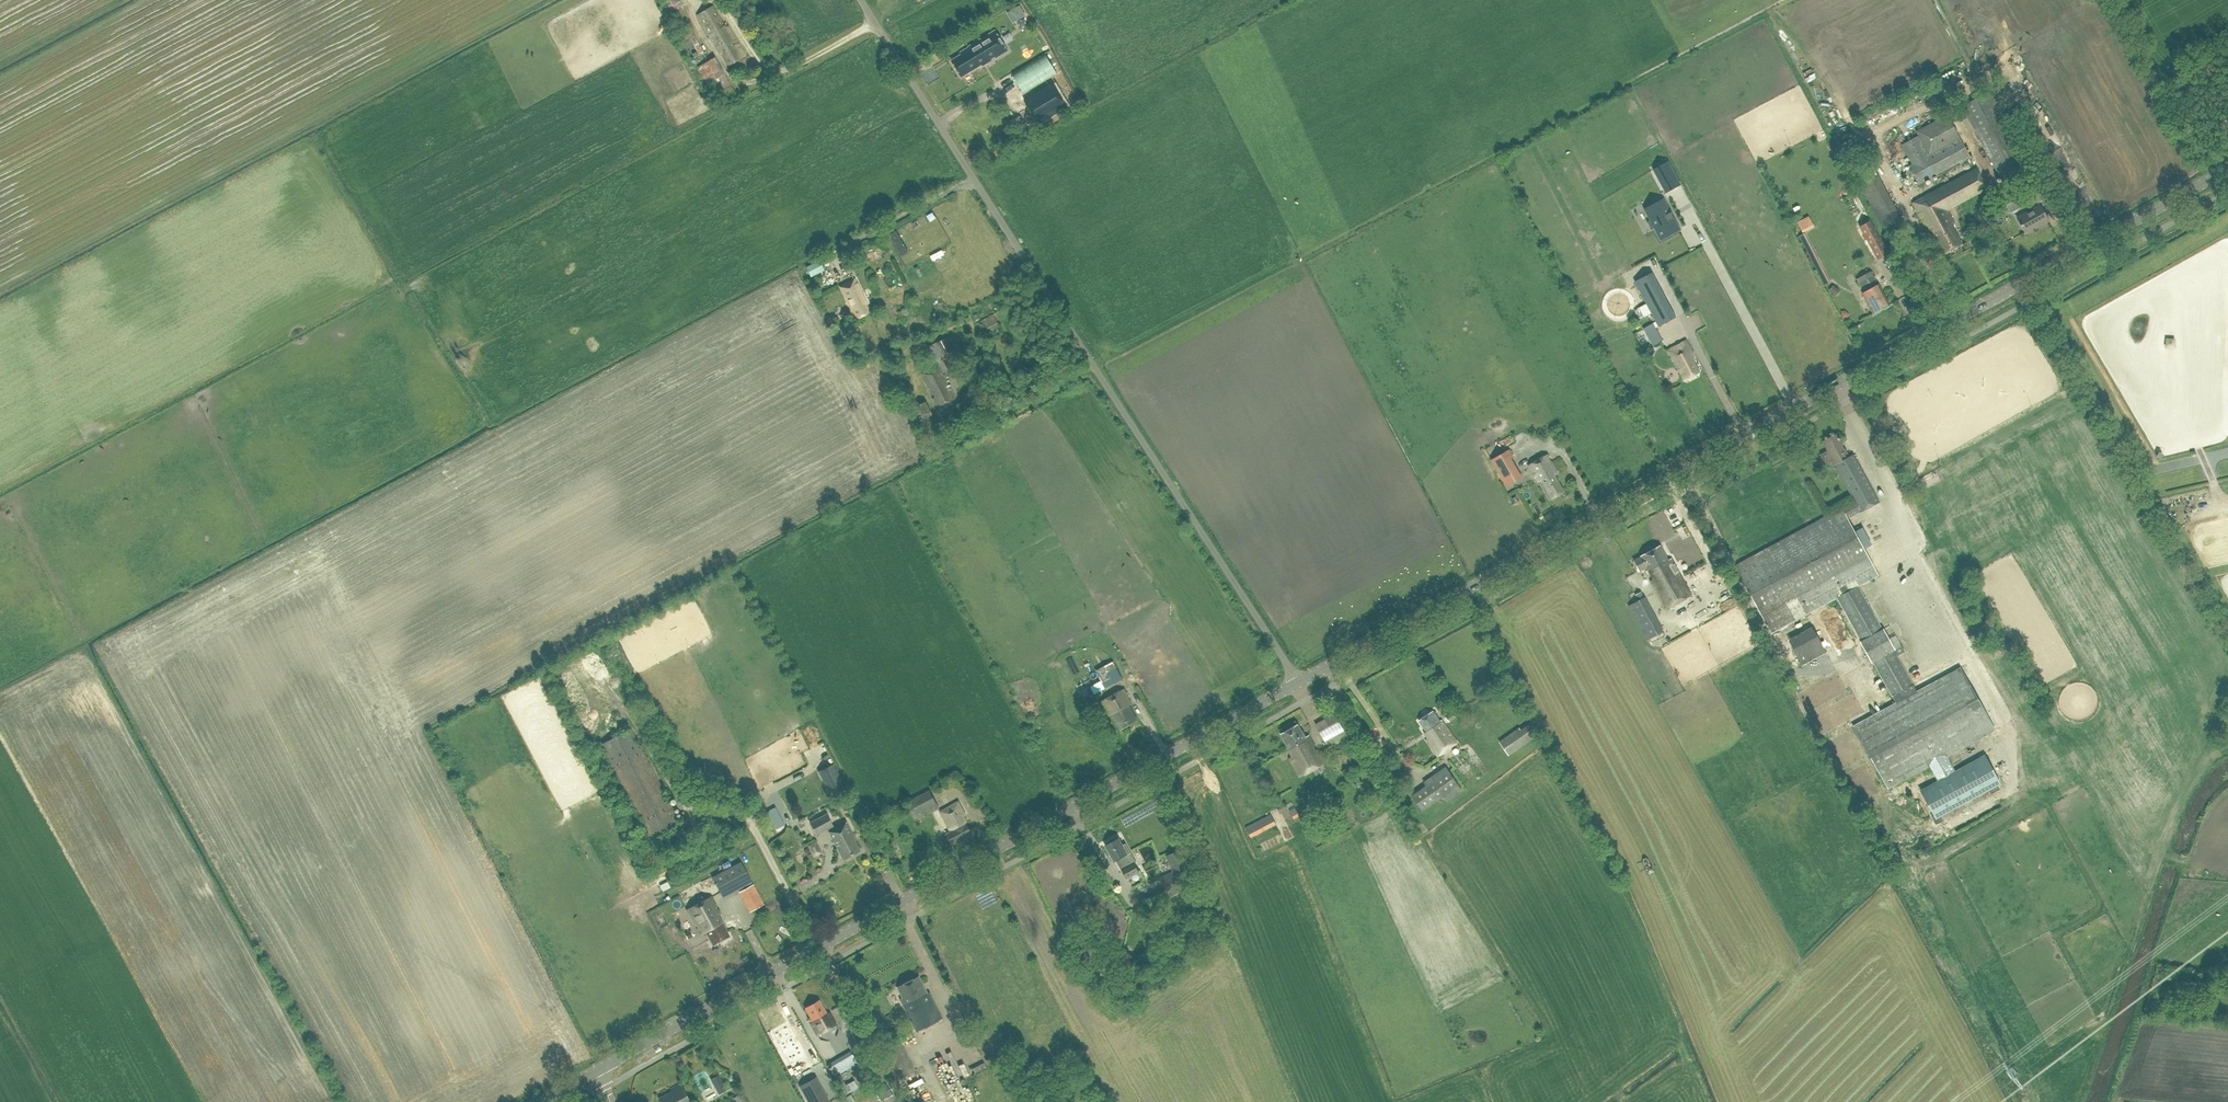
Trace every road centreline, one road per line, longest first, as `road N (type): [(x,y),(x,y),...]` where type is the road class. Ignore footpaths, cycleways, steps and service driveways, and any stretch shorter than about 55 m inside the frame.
road 1 (secondary): [(1298,683),(2227,169)]
road 2 (unclassified): [(1298,683),(860,0)]
road 3 (secondary): [(594,1072),(1298,683)]

